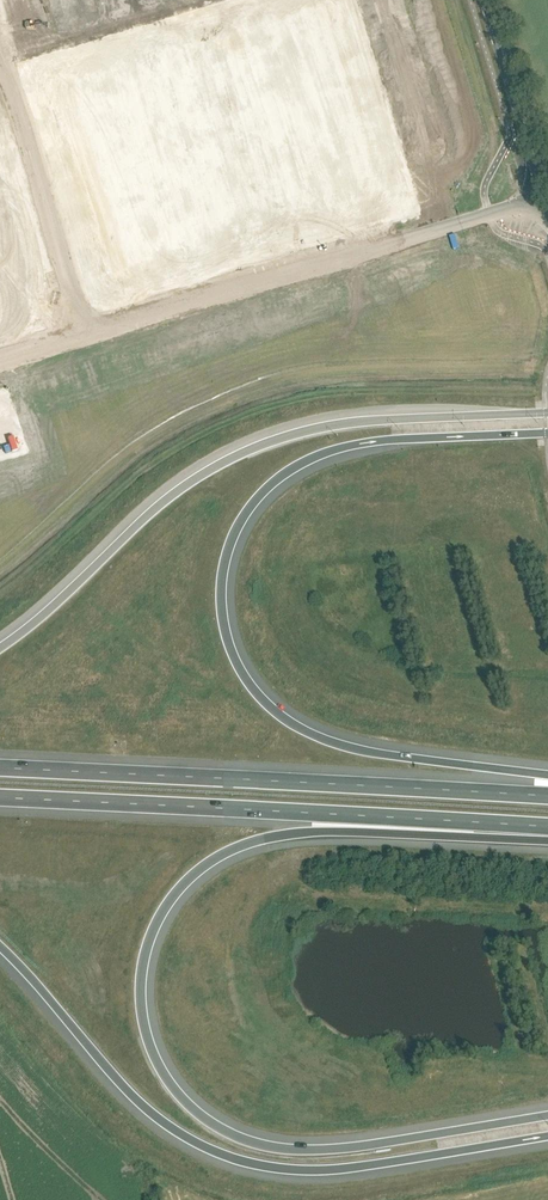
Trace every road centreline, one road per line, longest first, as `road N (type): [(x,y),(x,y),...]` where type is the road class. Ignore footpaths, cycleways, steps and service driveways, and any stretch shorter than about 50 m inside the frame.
road 1 (motorway): [(547,1115),(341,1147),(238,1138),(206,1121),(166,1079),(149,1047),(142,985),(145,949),(162,910),(214,857),(253,841),(313,833),(547,830)]
road 2 (motorway): [(547,777),(344,746),(304,730),(250,684),(221,618),(228,549),(245,514),(283,473),(360,444),(547,433)]
road 3 (motorway): [(0,948),(140,1105),(238,1160),(328,1168),(547,1135)]
road 4 (motorway): [(547,412),(367,421),(274,439),(166,499),(0,648)]
road 5 (motorway): [(547,797),(0,768)]
road 6 (motorway): [(0,798),(547,827)]
road 7 (primary): [(547,200),(488,0)]

